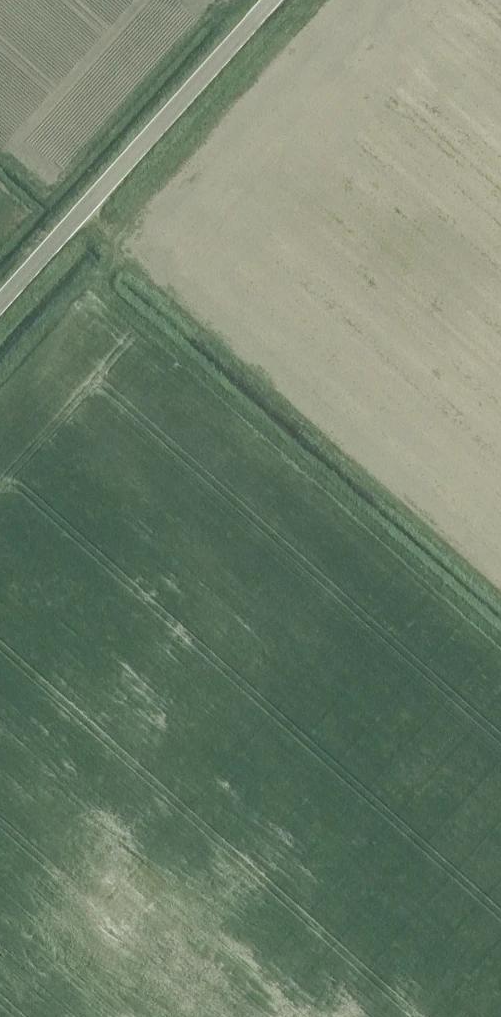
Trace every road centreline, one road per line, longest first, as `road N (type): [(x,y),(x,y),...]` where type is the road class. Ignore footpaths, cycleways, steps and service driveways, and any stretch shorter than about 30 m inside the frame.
road 1 (unclassified): [(0,311),(277,0)]

